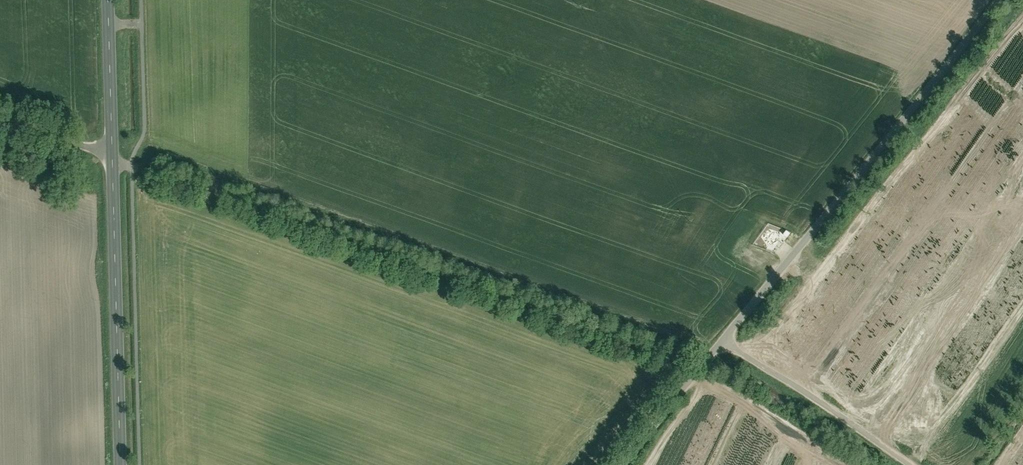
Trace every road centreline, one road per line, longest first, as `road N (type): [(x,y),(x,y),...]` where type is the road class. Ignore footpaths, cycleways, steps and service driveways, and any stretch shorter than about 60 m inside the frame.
road 1 (tertiary): [(108,0),(121,464)]
road 2 (residential): [(1005,0),(733,346)]
road 3 (unclassified): [(733,346),(905,464)]
road 4 (residential): [(733,346),(632,464)]

